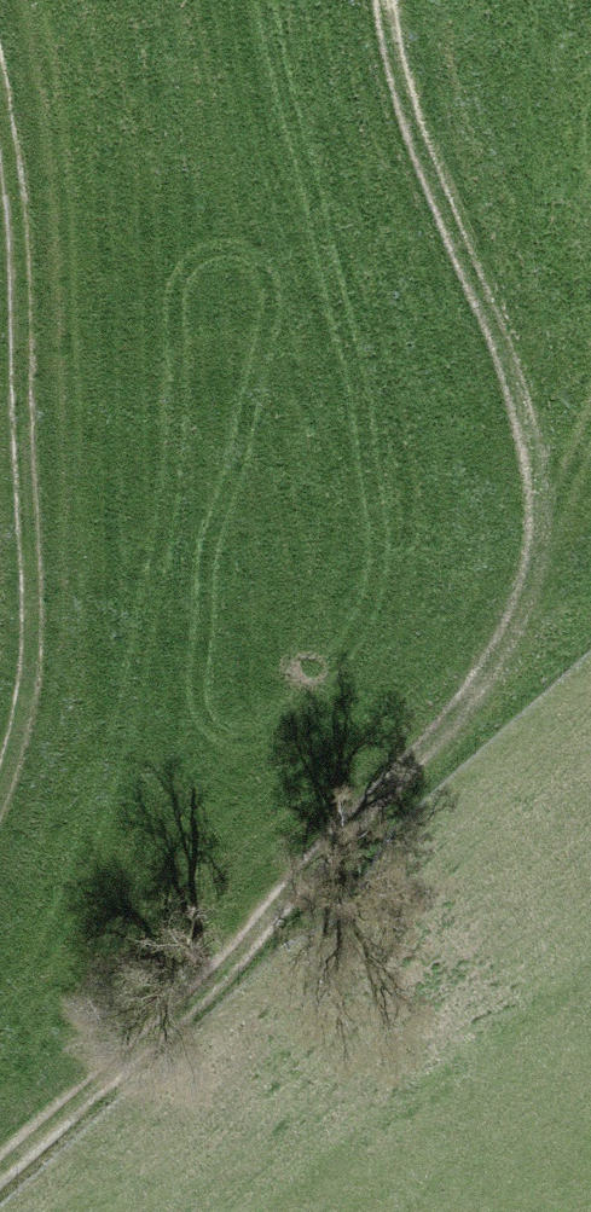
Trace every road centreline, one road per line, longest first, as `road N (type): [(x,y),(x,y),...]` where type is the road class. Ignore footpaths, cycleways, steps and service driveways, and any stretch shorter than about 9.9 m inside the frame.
road 1 (track): [(387,0),(389,34),(534,442),(543,573),(516,633),(279,886),(143,1045),(0,1166)]
road 2 (track): [(0,862),(17,831),(31,404),(0,227)]

